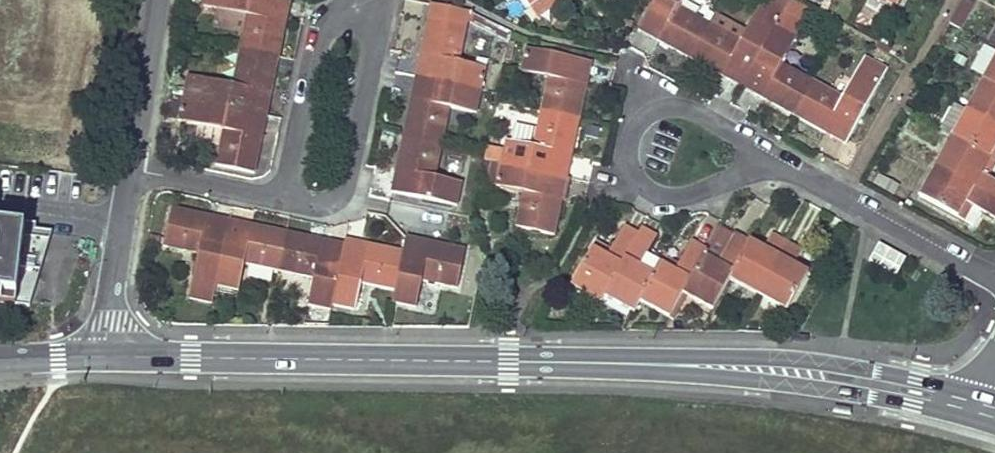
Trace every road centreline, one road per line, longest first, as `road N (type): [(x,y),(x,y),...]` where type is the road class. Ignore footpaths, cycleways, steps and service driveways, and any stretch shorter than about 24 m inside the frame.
road 1 (tertiary): [(105,356),(685,365),(860,380),(972,407)]
road 2 (residential): [(380,0),(342,187),(320,208),(284,200)]
road 3 (residential): [(994,281),(768,157)]
road 4 (residential): [(681,106),(646,113),(627,141),(631,170),(648,190),(676,198),(740,177),(768,157)]
road 5 (residential): [(354,0),(320,24),(284,200)]
road 6 (unclassified): [(105,356),(131,166)]
road 7 (unclassified): [(131,166),(159,0)]
road 8 (residential): [(284,200),(131,166)]

